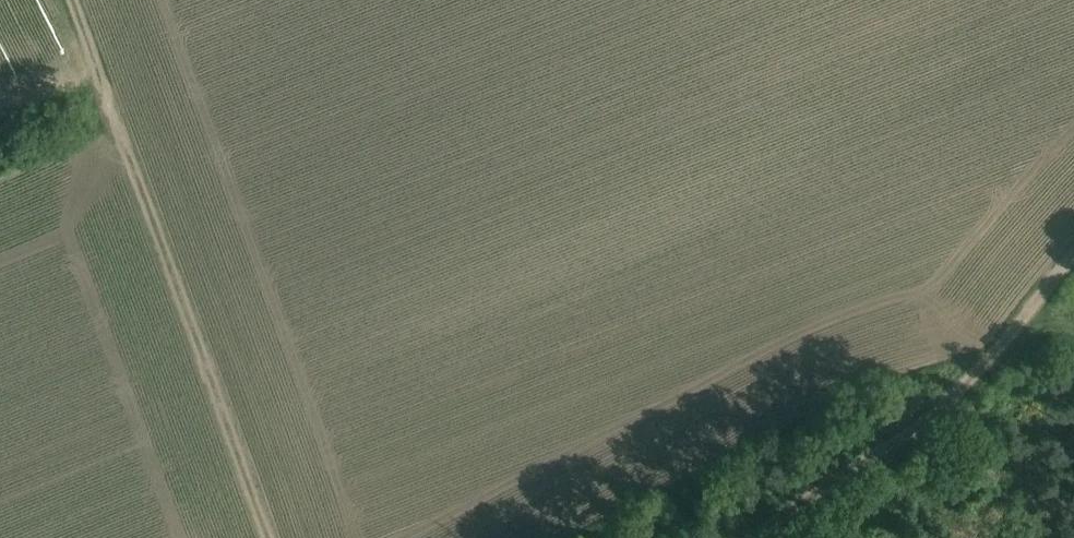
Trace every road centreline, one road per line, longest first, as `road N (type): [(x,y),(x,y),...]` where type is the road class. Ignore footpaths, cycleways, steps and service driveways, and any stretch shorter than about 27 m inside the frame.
road 1 (track): [(261,537),(73,0)]
road 2 (track): [(752,537),(935,408),(1073,261)]

